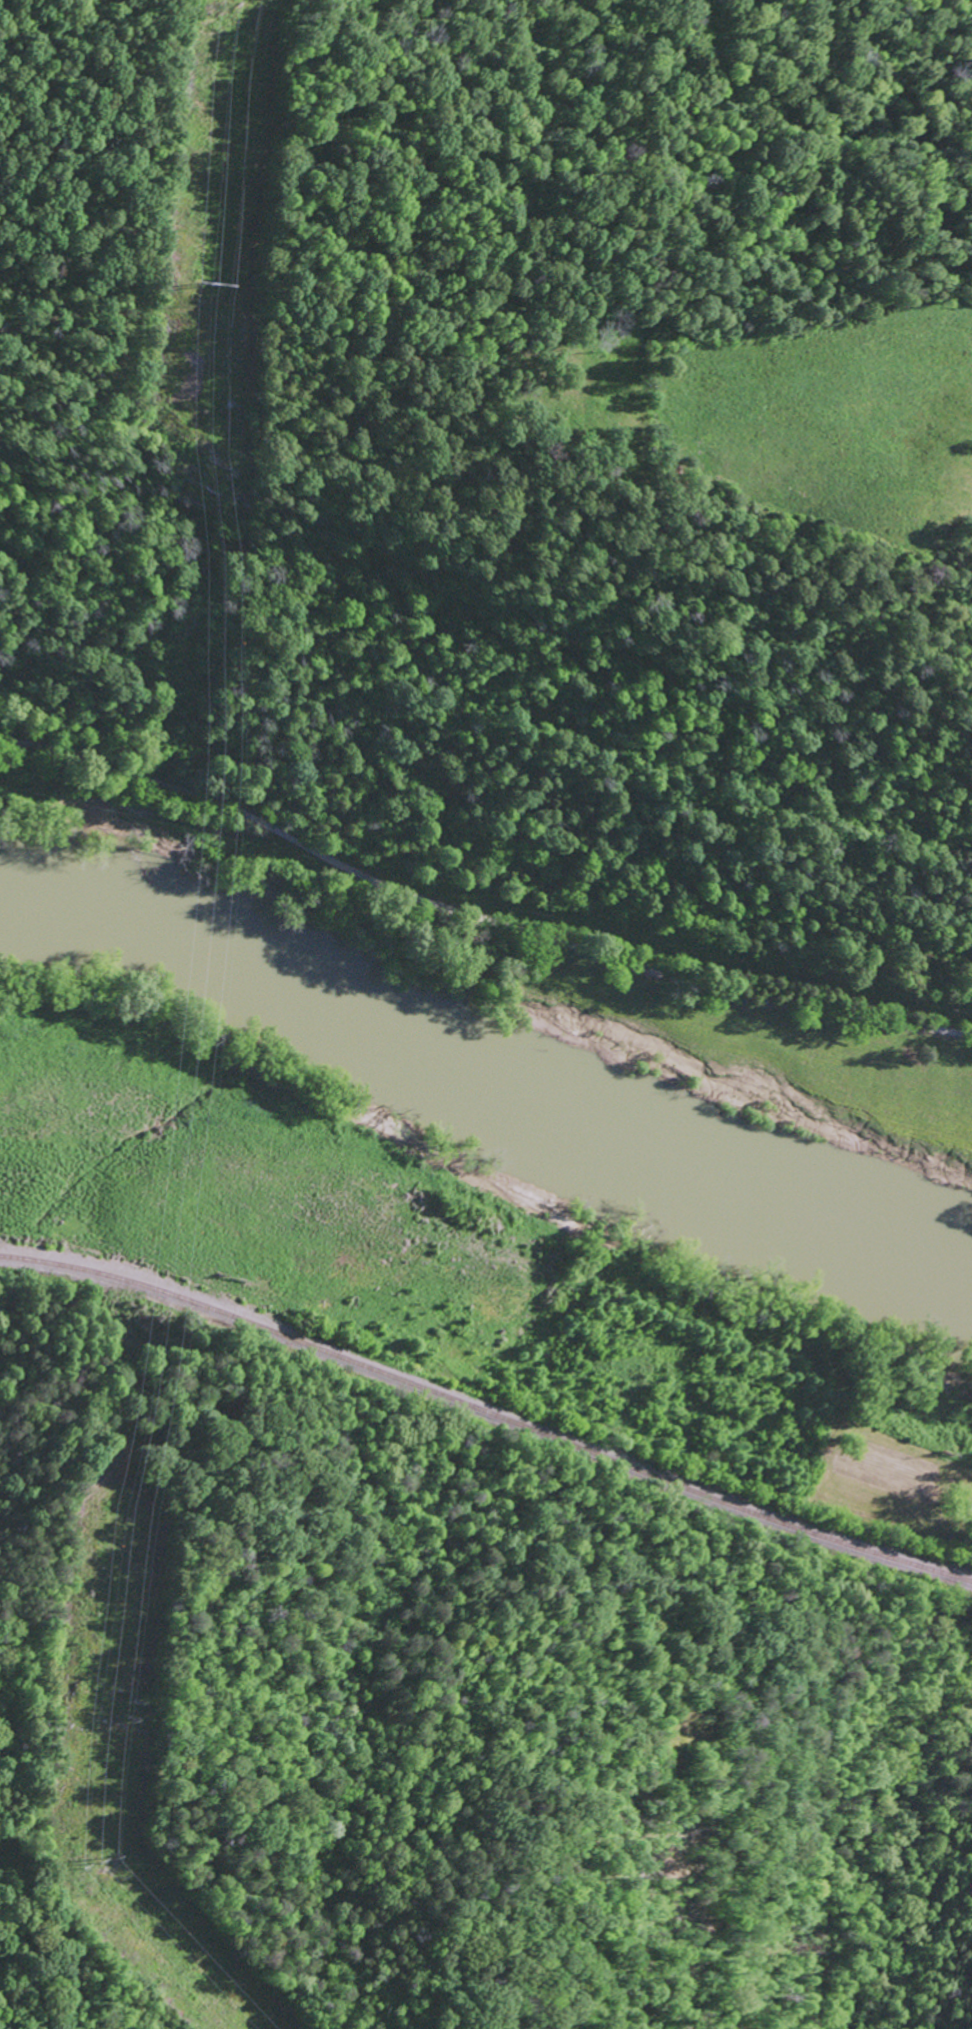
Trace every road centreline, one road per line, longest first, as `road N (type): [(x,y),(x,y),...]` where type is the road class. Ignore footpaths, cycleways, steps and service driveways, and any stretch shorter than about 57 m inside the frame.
road 1 (residential): [(0,740),(62,747),(213,795),(328,862),(448,913),(744,999),(971,1034)]

